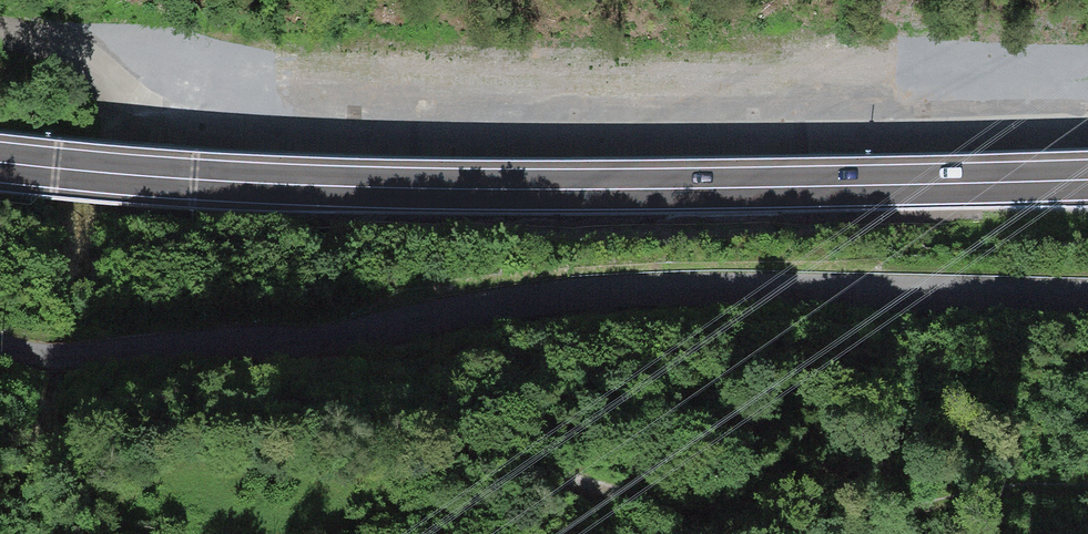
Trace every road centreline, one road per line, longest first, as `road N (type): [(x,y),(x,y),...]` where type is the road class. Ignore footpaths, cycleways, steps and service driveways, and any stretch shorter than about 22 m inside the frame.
road 1 (unclassified): [(1087,293),(658,281),(557,287),(78,374),(0,348)]
road 2 (trunk): [(1087,178),(656,192),(371,187),(0,161)]
road 3 (track): [(419,533),(492,523),(495,501),(444,462),(464,459),(534,468),(646,509),(896,510),(1011,487),(1087,487)]

